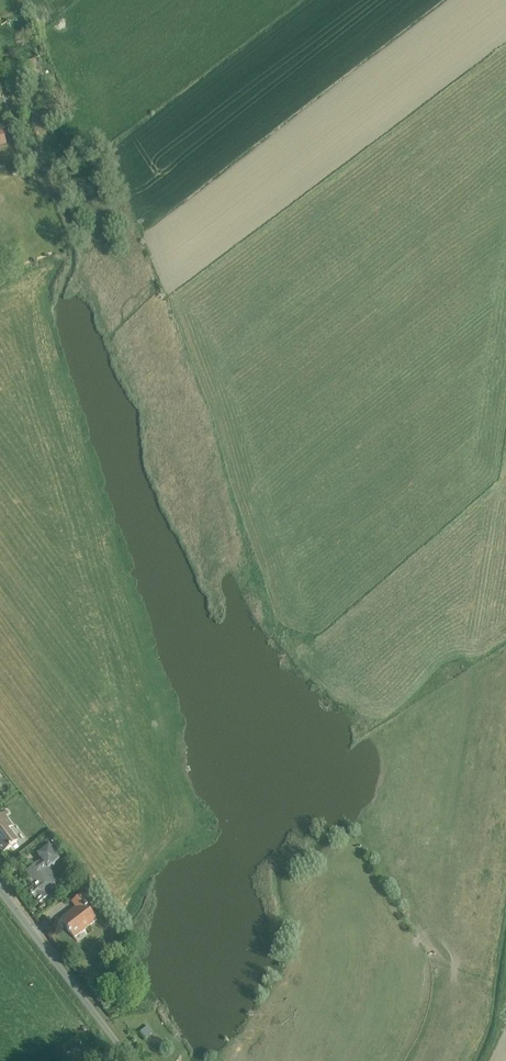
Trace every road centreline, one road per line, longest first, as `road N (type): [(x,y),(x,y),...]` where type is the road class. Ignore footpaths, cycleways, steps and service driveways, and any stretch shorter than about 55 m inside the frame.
road 1 (unclassified): [(0,889),(131,1060)]

